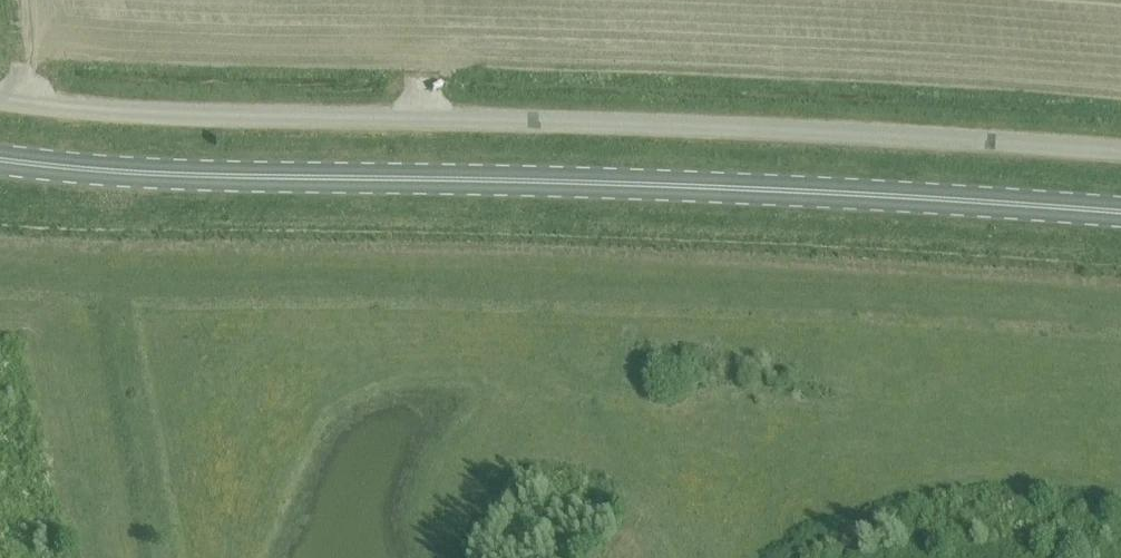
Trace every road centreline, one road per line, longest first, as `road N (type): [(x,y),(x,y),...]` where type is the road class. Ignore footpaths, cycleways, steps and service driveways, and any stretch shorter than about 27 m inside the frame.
road 1 (unclassified): [(0,99),(103,111),(689,125),(1120,151)]
road 2 (primary): [(0,161),(102,172),(698,188),(1120,211)]

